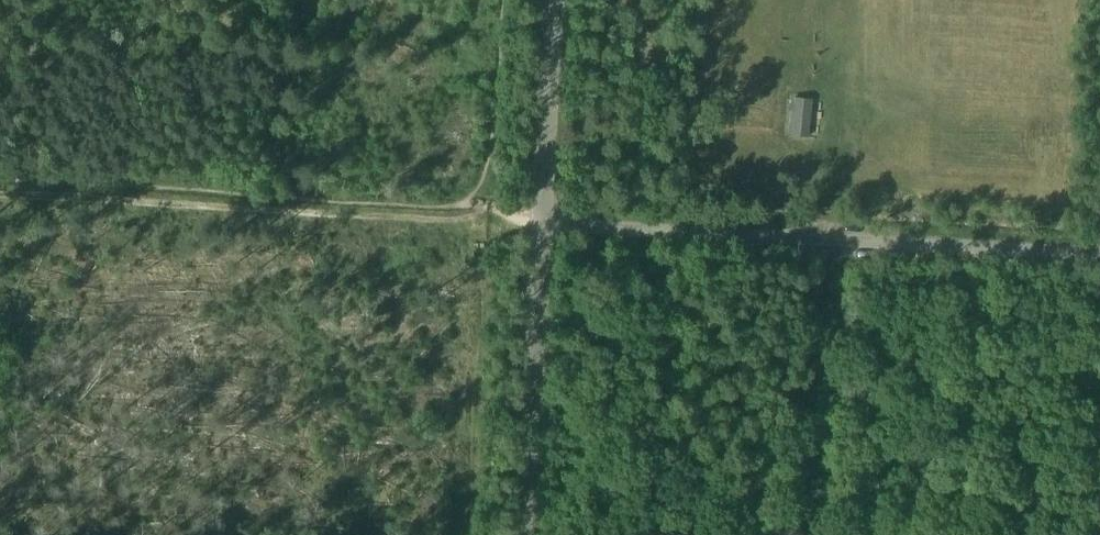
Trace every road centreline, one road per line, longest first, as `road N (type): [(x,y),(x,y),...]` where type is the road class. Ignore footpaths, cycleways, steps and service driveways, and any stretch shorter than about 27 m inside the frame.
road 1 (unclassified): [(542,220),(1099,258)]
road 2 (track): [(0,192),(542,220)]
road 3 (unclassified): [(524,534),(542,220)]
road 4 (unclassified): [(542,220),(554,0)]

